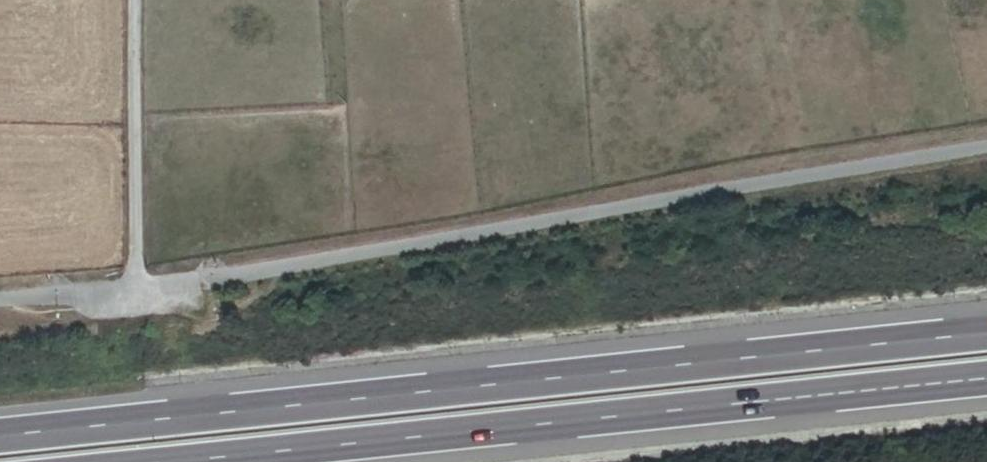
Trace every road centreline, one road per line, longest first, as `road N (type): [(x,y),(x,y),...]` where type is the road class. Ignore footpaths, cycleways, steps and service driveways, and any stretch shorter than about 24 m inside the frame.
road 1 (trunk): [(986,334),(0,440)]
road 2 (trunk): [(246,461),(986,384)]
road 3 (unclassified): [(135,0),(137,287)]

